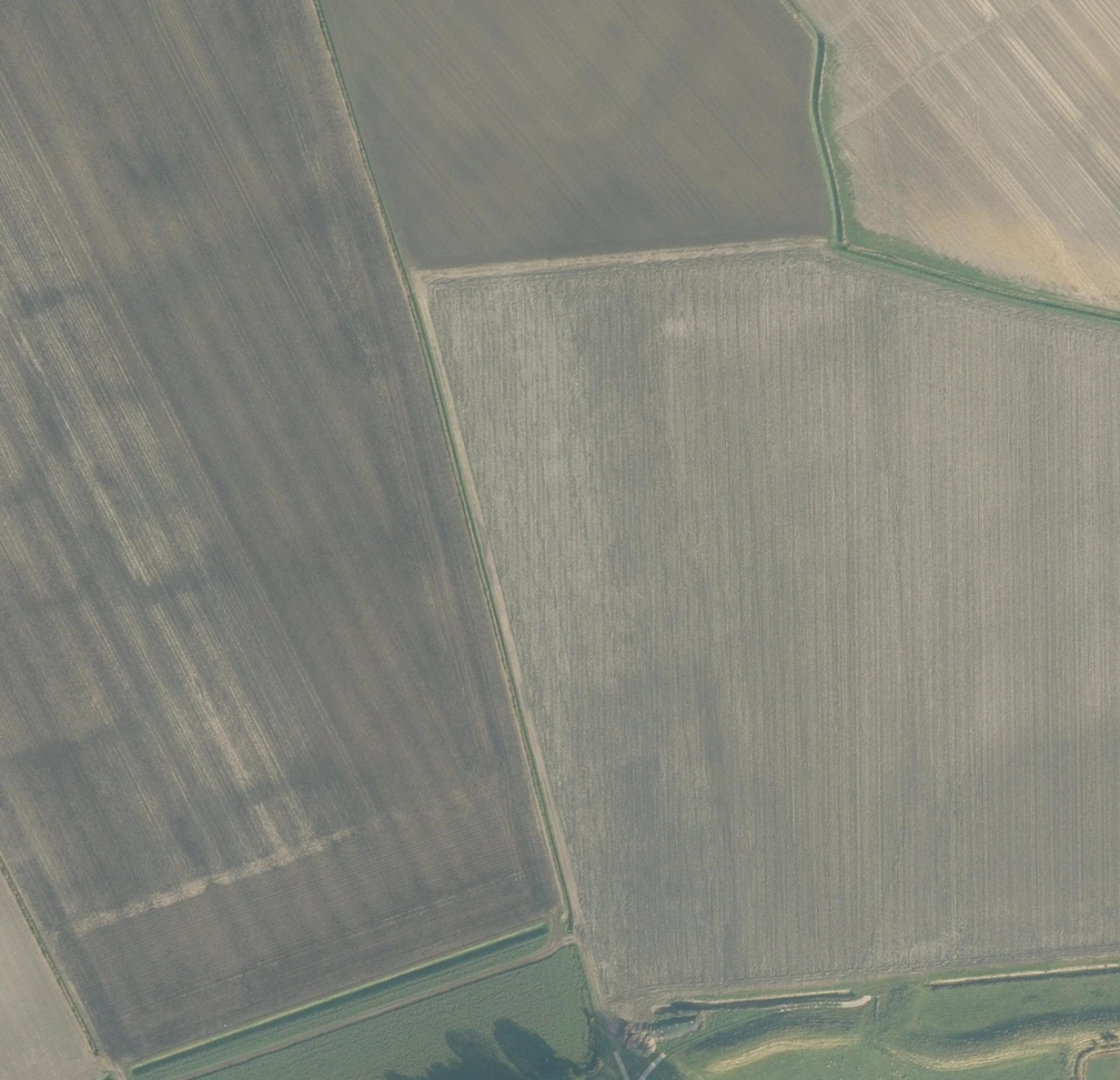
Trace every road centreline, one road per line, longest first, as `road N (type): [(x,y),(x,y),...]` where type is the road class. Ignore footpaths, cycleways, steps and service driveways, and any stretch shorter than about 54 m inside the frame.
road 1 (track): [(588,921),(586,932),(552,949),(184,1079)]
road 2 (track): [(643,1079),(673,1052),(738,1025),(854,1006),(890,992)]

